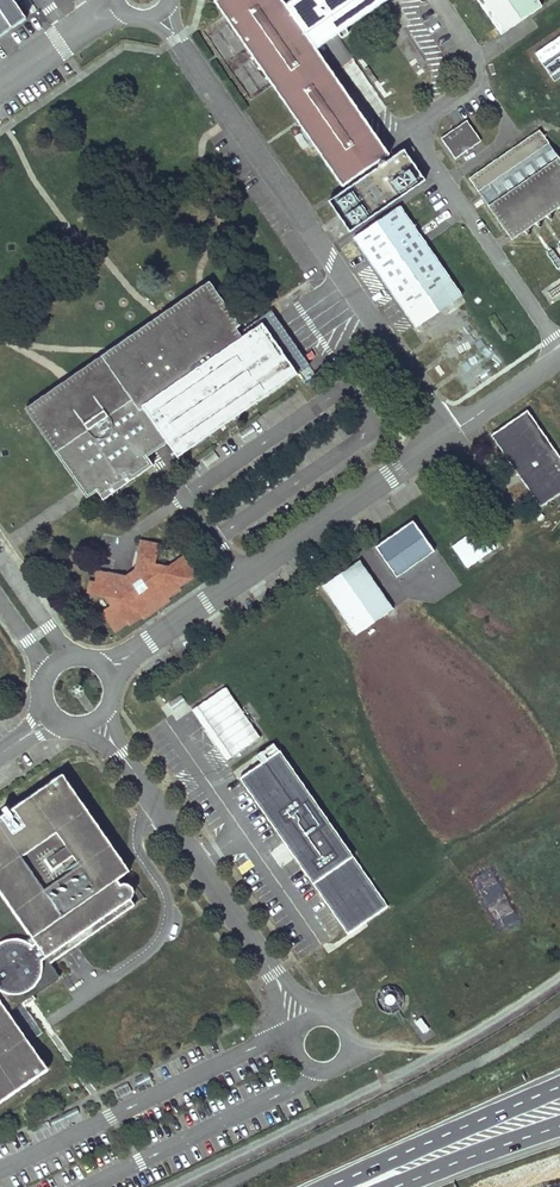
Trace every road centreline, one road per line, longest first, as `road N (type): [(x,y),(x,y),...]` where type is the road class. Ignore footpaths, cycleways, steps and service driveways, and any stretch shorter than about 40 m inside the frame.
road 1 (unclassified): [(450,433),(159,14)]
road 2 (unclassified): [(450,433),(106,673)]
road 3 (unclassified): [(98,718),(308,1020)]
road 4 (unclassified): [(296,1035),(0,1170)]
road 5 (unclassified): [(85,1186),(315,1070)]
road 6 (track): [(559,974),(441,1048),(348,1040)]
road 7 (primary): [(519,1103),(333,1186)]
road 8 (primary): [(405,1186),(559,1123)]
road 9 (unclassified): [(117,6),(0,87)]
road 10 (unclassified): [(559,357),(450,433)]
road 11 (unclassified): [(68,657),(0,557)]

